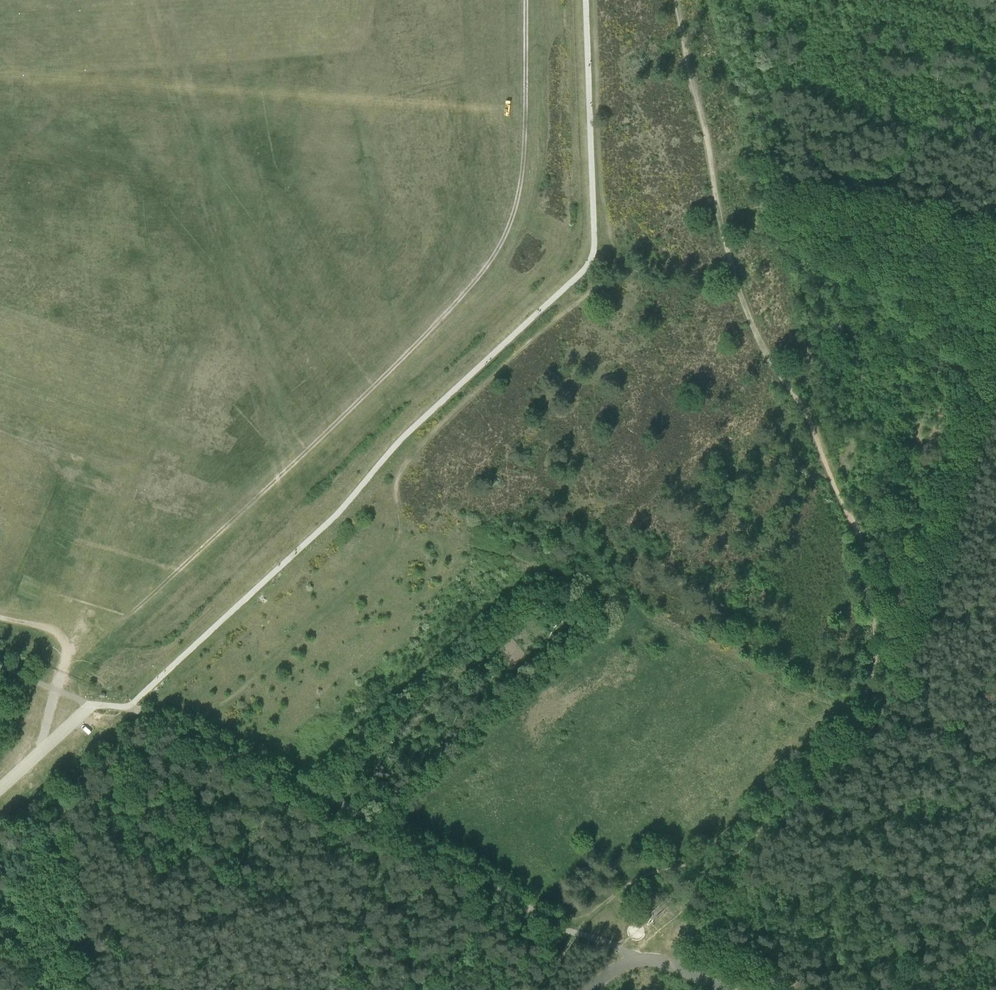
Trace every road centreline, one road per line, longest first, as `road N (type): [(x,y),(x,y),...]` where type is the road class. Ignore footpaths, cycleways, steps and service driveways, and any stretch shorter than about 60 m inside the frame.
road 1 (track): [(68,654),(102,635),(232,521),(486,261),(509,219),(523,159),(524,0)]
road 2 (unclassified): [(723,989),(554,925),(489,879),(297,779),(127,706)]
road 3 (track): [(995,372),(899,696)]
road 4 (unclassified): [(0,789),(91,706),(127,706)]

